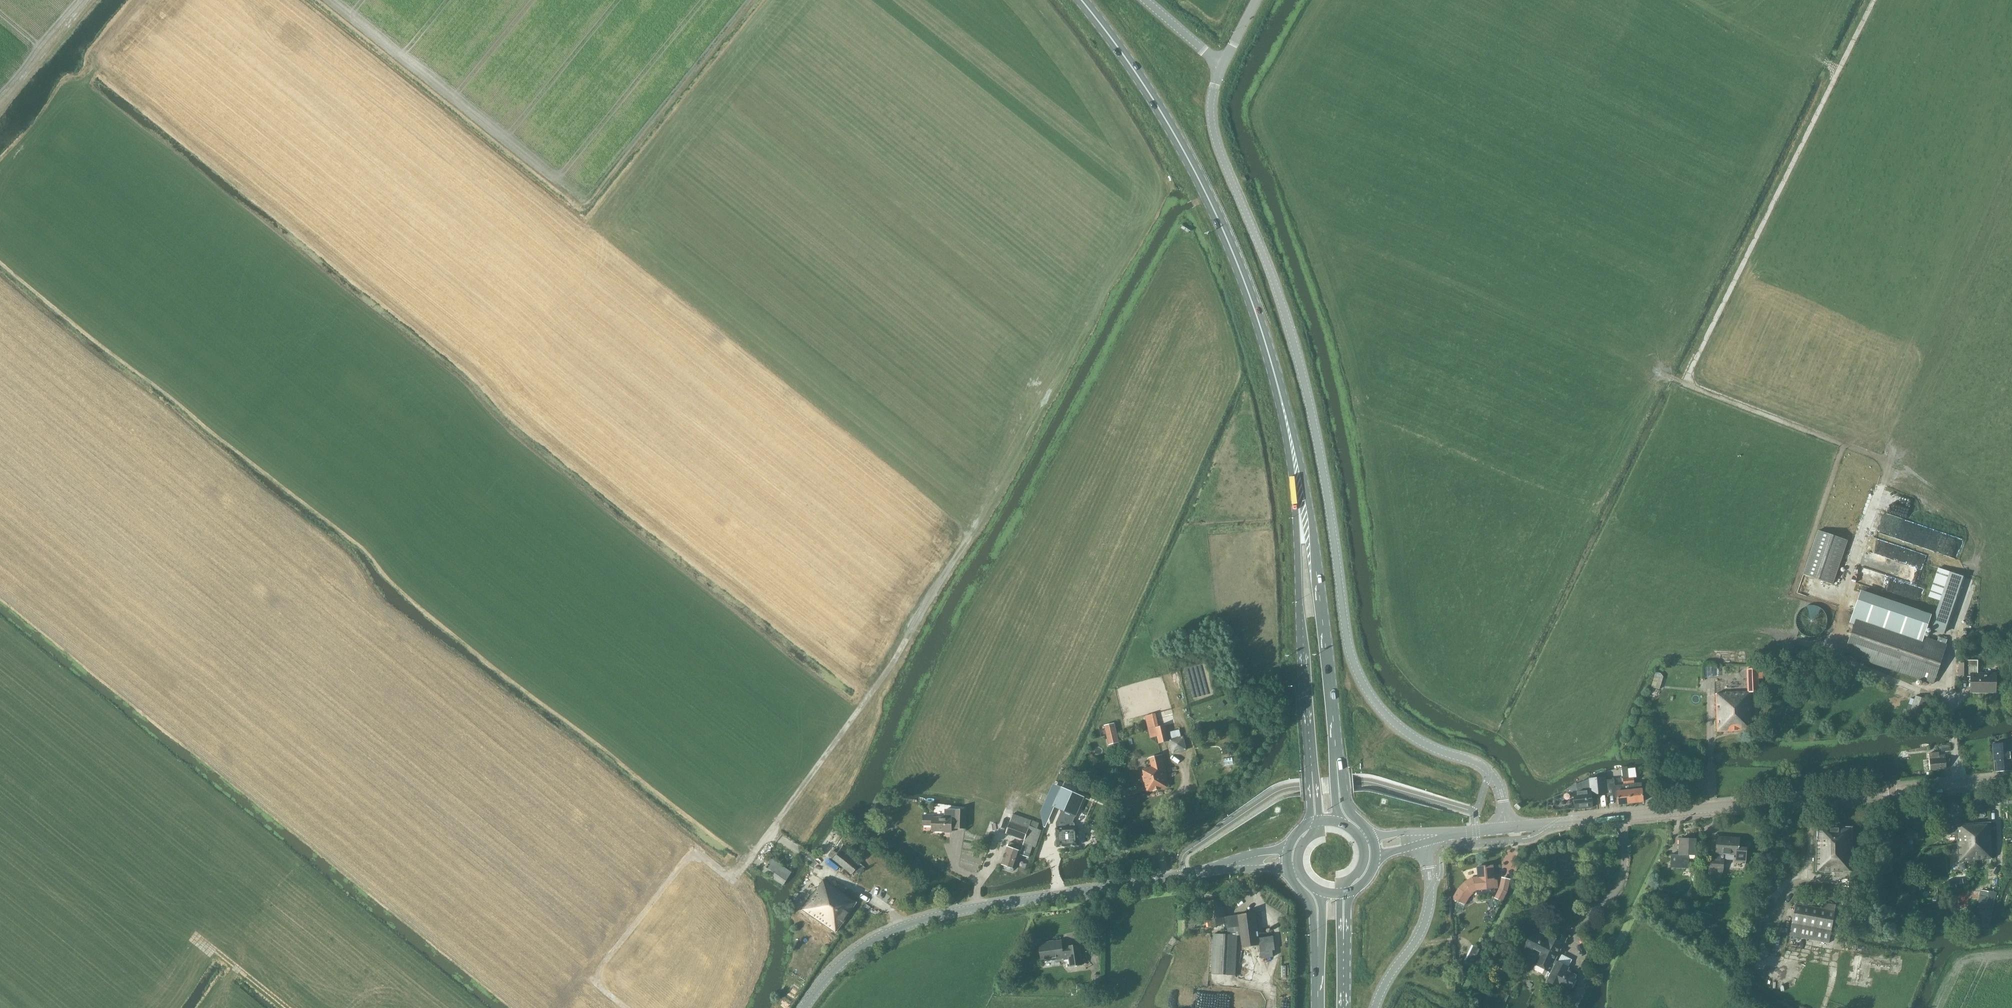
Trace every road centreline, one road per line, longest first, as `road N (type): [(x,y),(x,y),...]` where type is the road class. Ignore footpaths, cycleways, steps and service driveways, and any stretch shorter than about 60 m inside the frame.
road 1 (tertiary): [(1505,829),(1491,773),(1393,722),(1352,658),(1304,374),(1214,134),(1221,66)]
road 2 (primary): [(1299,482),(1268,352),(1230,244),(1161,113),(1081,0)]
road 3 (tertiary): [(1505,829),(2011,778)]
road 4 (tertiary): [(803,1007),(848,956),(921,920),(1232,864)]
road 5 (primary): [(1338,778),(1317,568),(1299,482)]
road 6 (primary): [(1299,482),(1312,780)]
road 7 (unclassified): [(1375,1007),(1427,912),(1428,837)]

